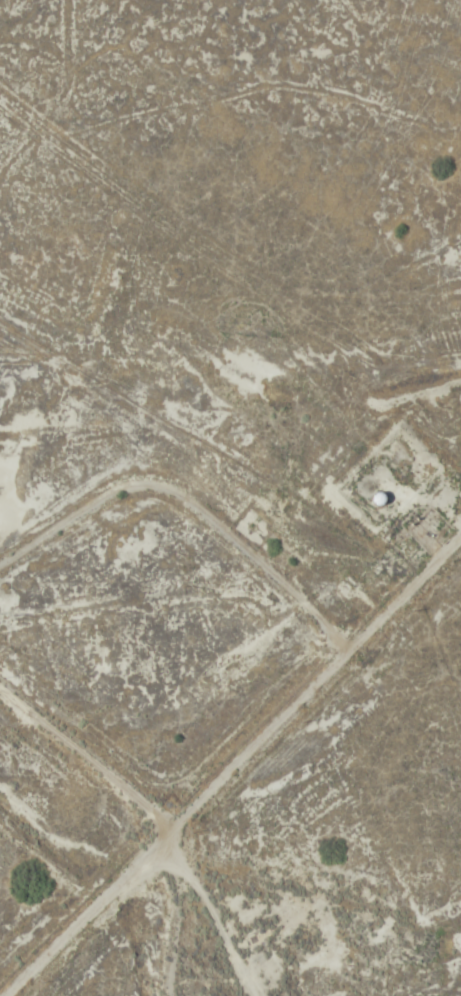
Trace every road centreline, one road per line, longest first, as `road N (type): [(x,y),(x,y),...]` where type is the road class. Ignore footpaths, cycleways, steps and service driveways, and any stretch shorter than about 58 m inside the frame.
road 1 (track): [(0,549),(122,468),(164,473),(340,640),(0,983)]
road 2 (track): [(166,816),(0,675)]
road 3 (track): [(340,640),(460,517)]

